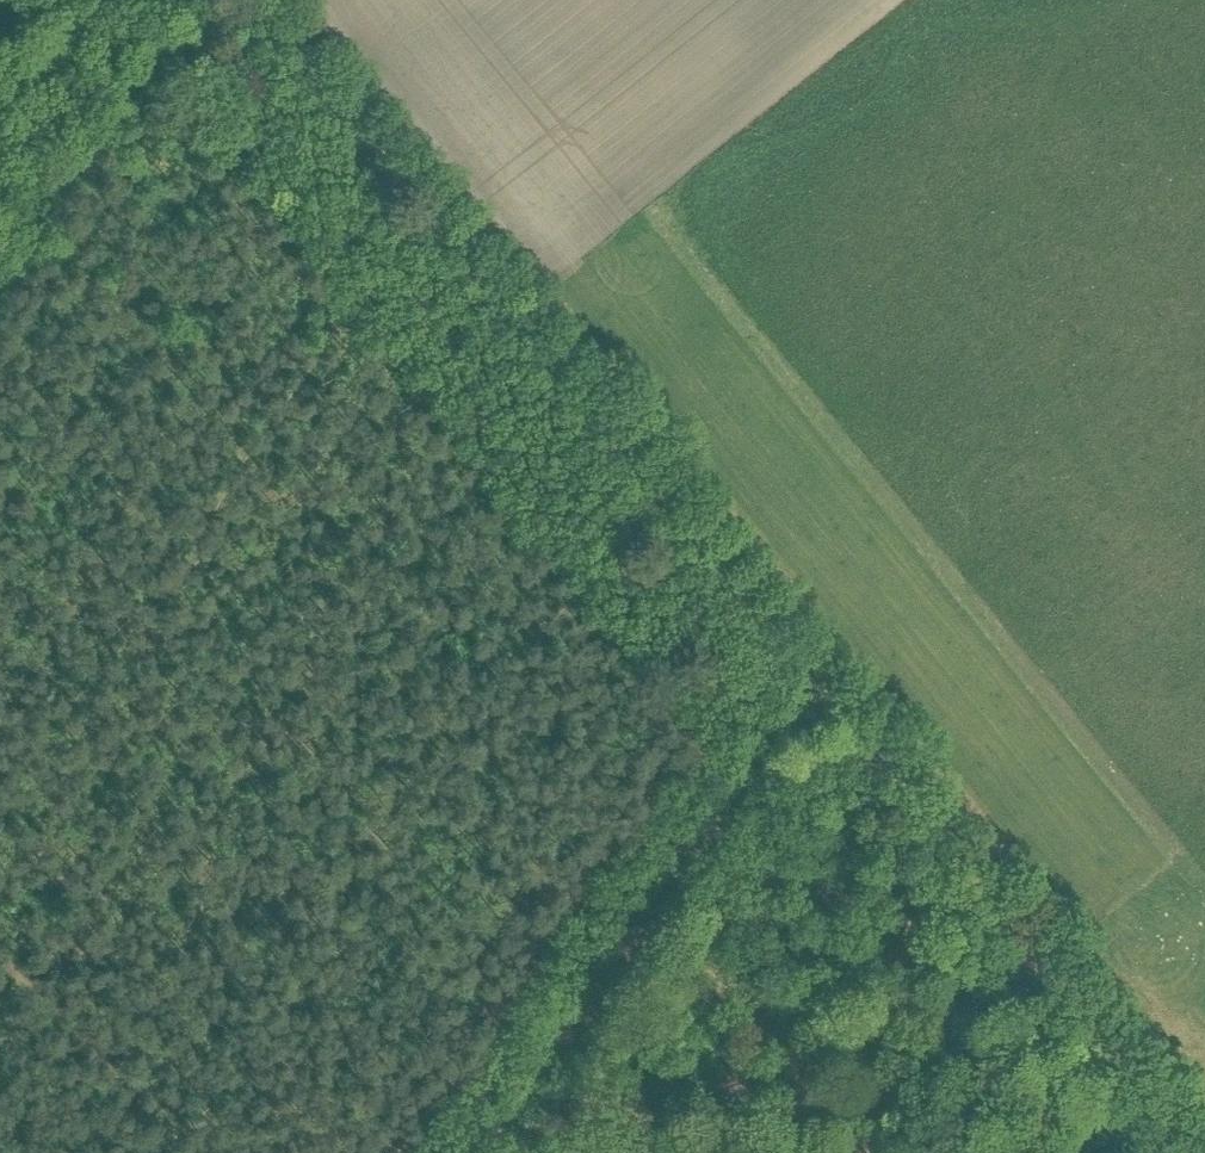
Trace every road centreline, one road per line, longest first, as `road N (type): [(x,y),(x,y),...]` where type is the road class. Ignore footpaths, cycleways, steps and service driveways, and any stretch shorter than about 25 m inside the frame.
road 1 (track): [(1196,1152),(643,480)]
road 2 (track): [(643,480),(424,211)]
road 3 (track): [(424,211),(253,0)]
road 4 (track): [(0,954),(75,1012),(108,1066),(132,1152)]

